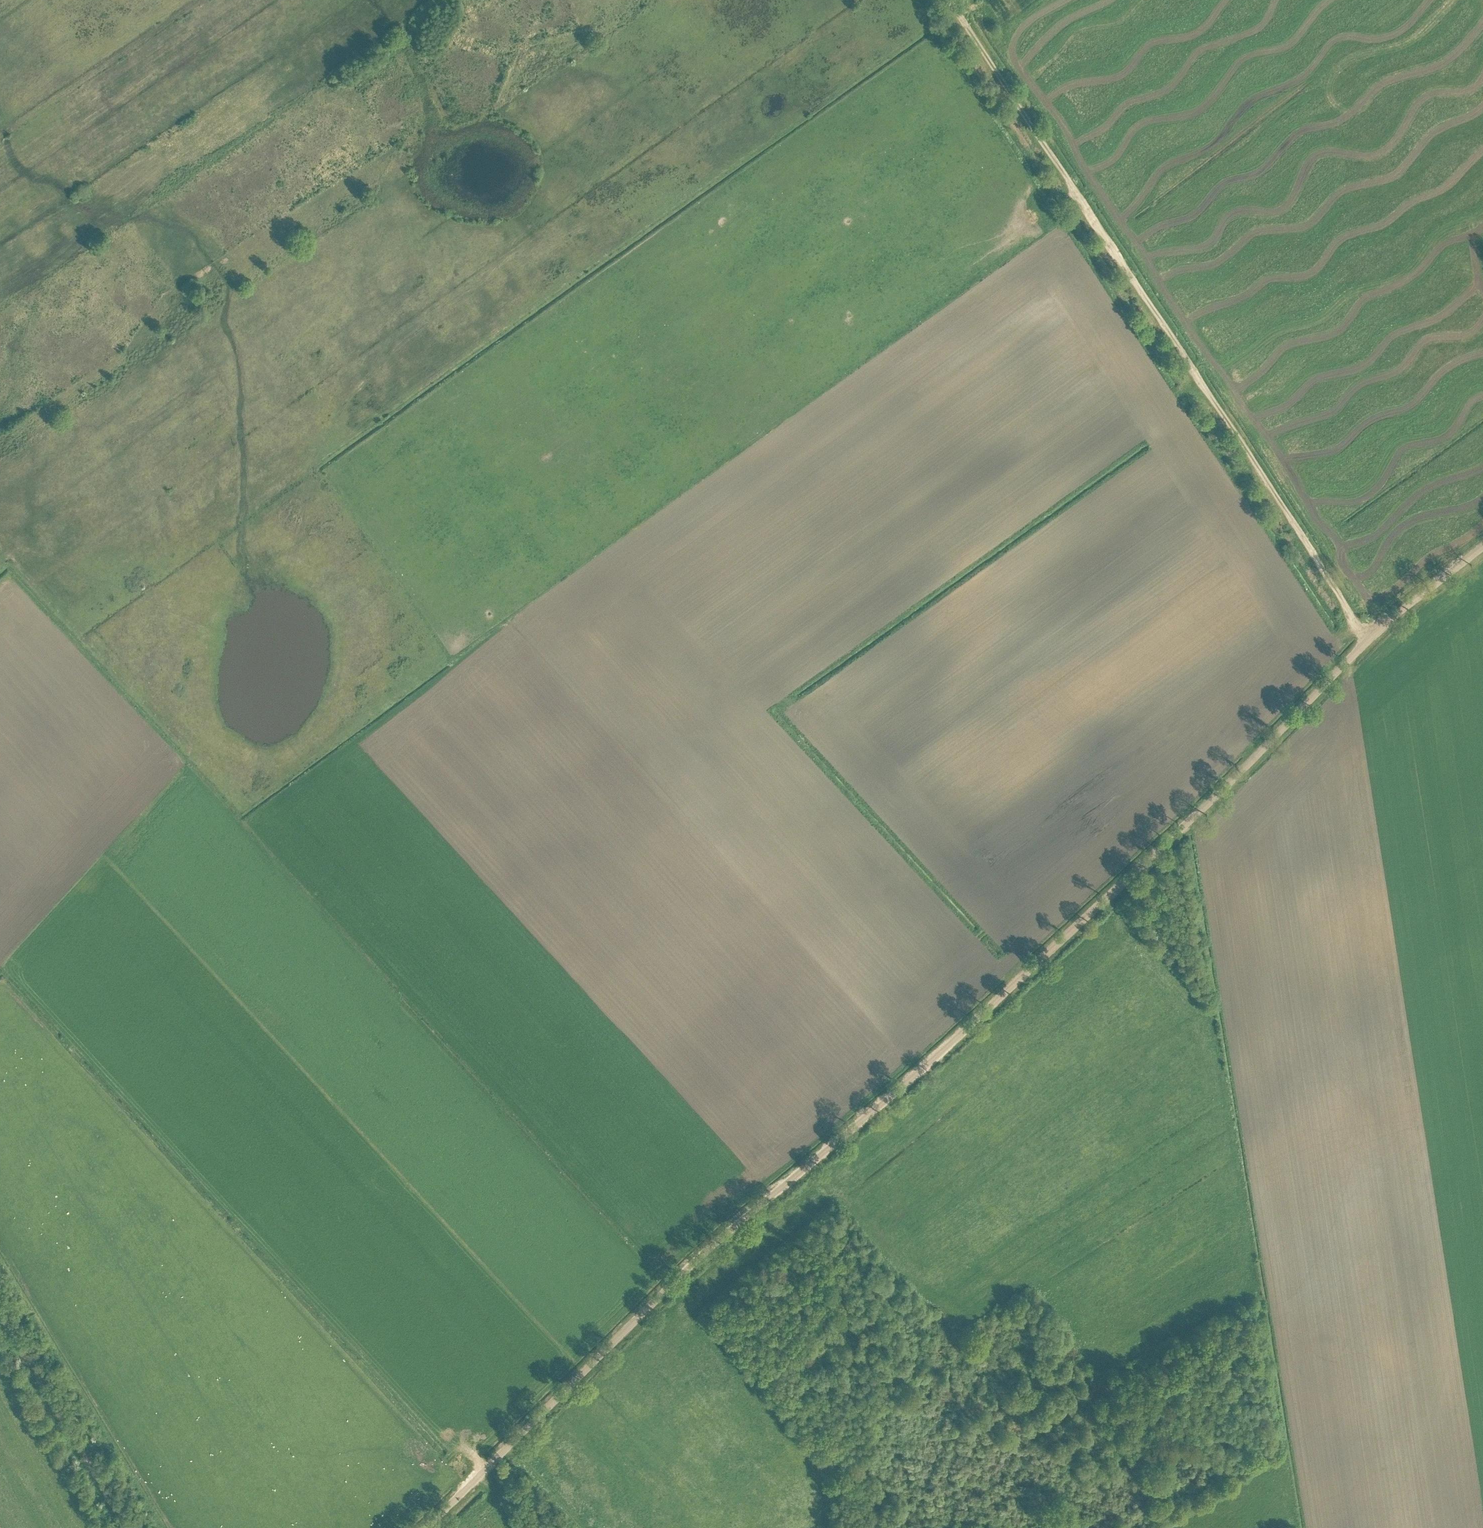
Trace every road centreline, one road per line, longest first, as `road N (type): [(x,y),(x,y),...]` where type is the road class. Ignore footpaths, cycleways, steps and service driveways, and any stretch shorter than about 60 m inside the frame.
road 1 (tertiary): [(425,1527),(669,1286),(926,1065),(1189,819),(1367,638),(1482,547)]
road 2 (track): [(949,0),(1367,638)]
road 3 (track): [(128,1527),(0,1313)]

